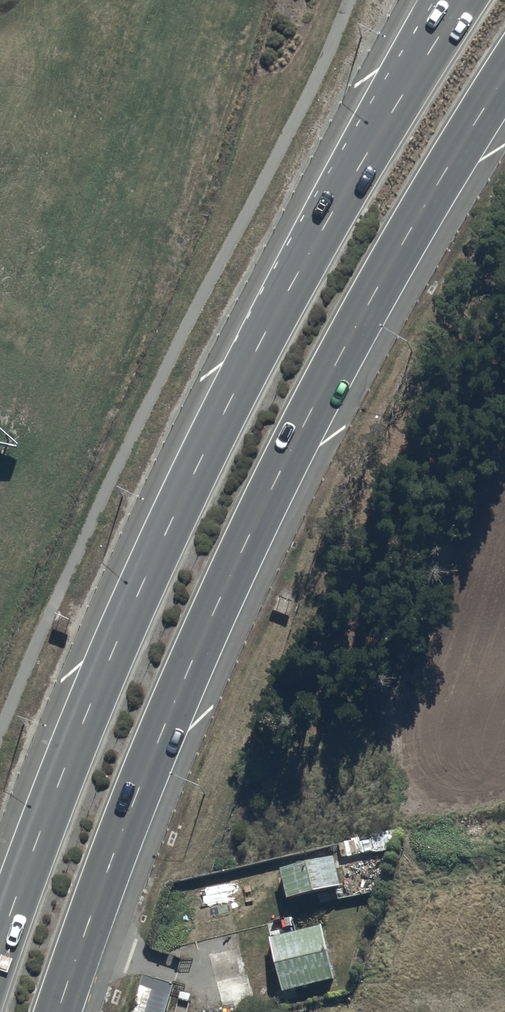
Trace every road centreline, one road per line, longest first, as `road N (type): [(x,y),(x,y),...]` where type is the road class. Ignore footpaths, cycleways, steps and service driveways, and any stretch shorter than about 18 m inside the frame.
road 1 (trunk): [(504,74),(330,373),(262,513),(126,821),(59,1011)]
road 2 (trunk): [(0,942),(137,593),(414,57)]

